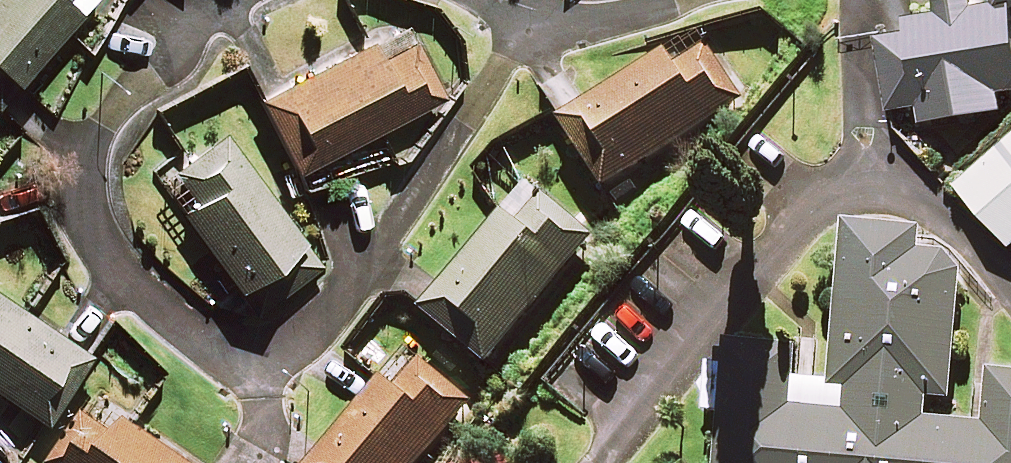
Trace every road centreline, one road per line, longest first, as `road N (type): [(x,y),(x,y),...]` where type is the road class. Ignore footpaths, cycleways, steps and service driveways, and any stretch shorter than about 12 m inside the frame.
road 1 (residential): [(238,0),(165,47),(83,161),(82,234),(130,295),(198,344),(286,350),(361,287),(450,140)]
road 2 (residential): [(538,24),(700,0)]
road 3 (residential): [(450,140),(538,24)]

